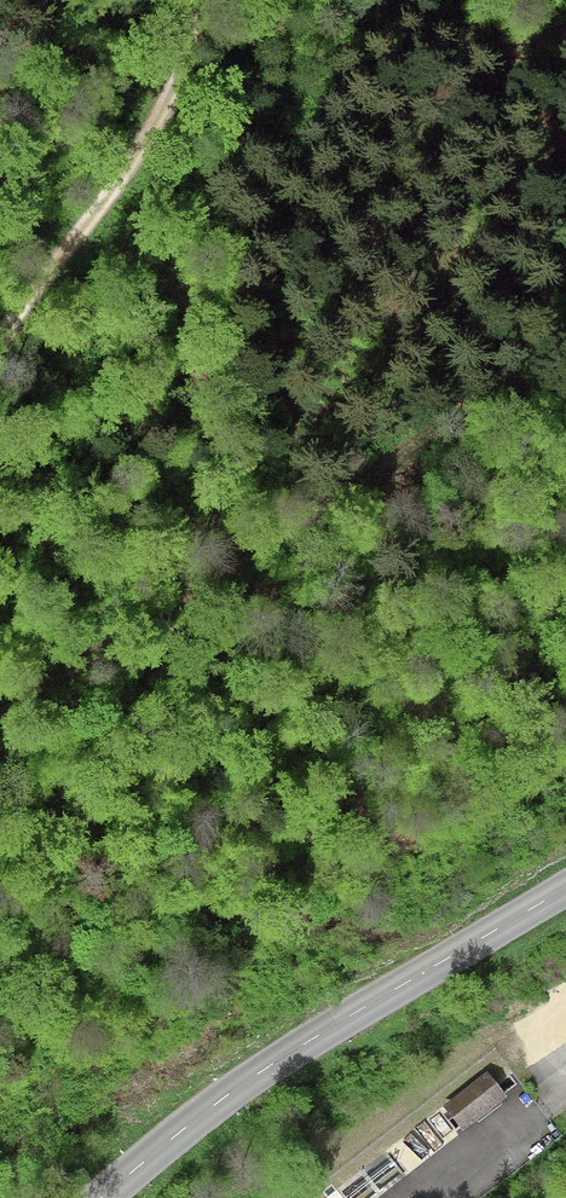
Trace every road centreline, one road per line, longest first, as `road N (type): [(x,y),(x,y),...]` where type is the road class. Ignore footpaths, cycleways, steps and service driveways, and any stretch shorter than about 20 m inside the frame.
road 1 (track): [(0,715),(370,479),(565,333)]
road 2 (tertiary): [(103,1197),(258,1074),(565,889)]
road 3 (track): [(196,0),(175,91),(0,341)]

